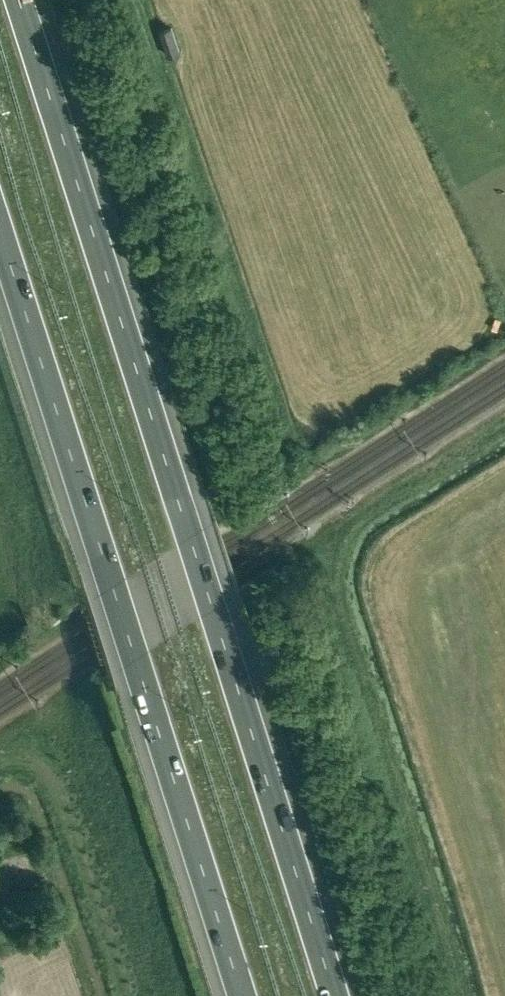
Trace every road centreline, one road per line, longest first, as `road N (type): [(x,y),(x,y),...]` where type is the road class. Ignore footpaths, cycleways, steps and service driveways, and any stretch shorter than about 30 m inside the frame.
road 1 (motorway): [(334,995),(18,0)]
road 2 (motorway): [(0,234),(241,995)]

